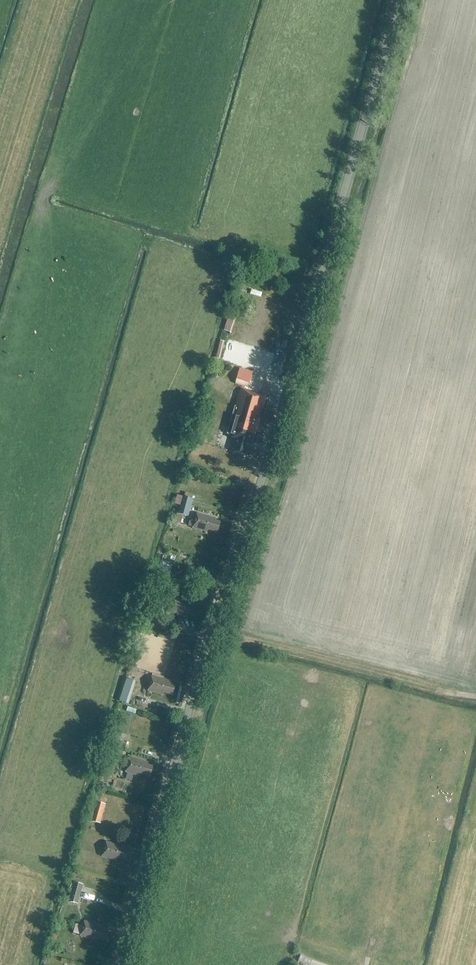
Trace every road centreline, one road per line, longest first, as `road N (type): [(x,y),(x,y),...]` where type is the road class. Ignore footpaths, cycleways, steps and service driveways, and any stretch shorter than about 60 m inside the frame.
road 1 (unclassified): [(118,964),(399,0)]

